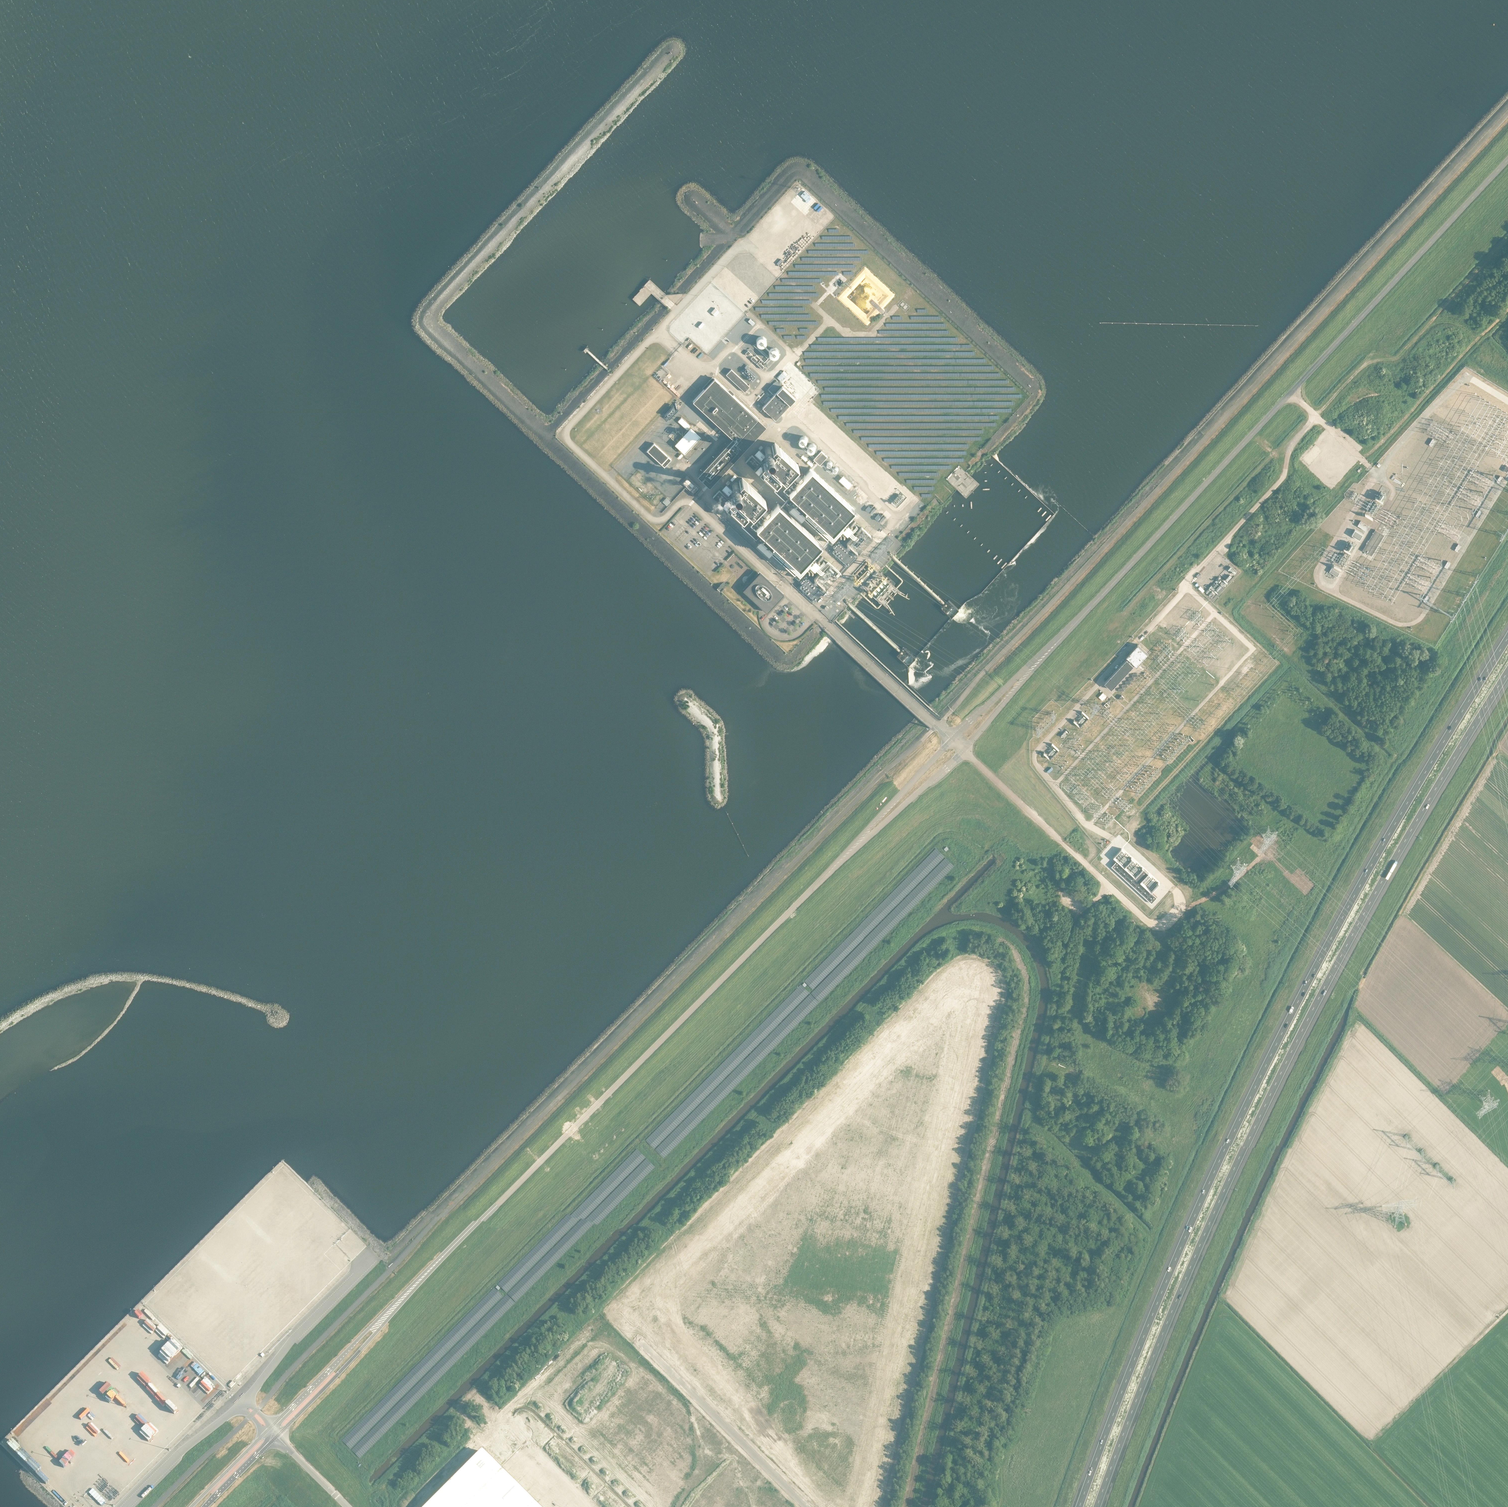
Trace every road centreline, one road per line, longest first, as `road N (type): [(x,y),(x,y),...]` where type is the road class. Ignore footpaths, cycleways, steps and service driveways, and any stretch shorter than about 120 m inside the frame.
road 1 (motorway): [(1507,634),(1385,835),(1250,1090),(1139,1340),(1076,1506)]
road 2 (motorway): [(1098,1506),(1188,1275),(1299,1038),(1507,670)]
road 3 (tertiary): [(1507,154),(1038,657)]
road 4 (tertiary): [(383,1319),(846,854)]
road 5 (unclassified): [(1172,888),(1174,917),(1145,921),(963,750)]
road 6 (unclassified): [(803,1506),(643,1346)]
road 7 (track): [(1107,883),(1072,920),(1039,1069)]
road 8 (unclassified): [(364,1265),(245,1400)]
road 9 (tertiary): [(846,854),(963,750)]
road 10 (tertiary): [(951,738),(846,854)]
road 11 (tertiary): [(278,1434),(383,1319)]
road 12 (tertiary): [(383,1319),(272,1427)]
road 13 (unclassified): [(236,1409),(125,1506)]
road 14 (tertiary): [(963,750),(1038,657)]

